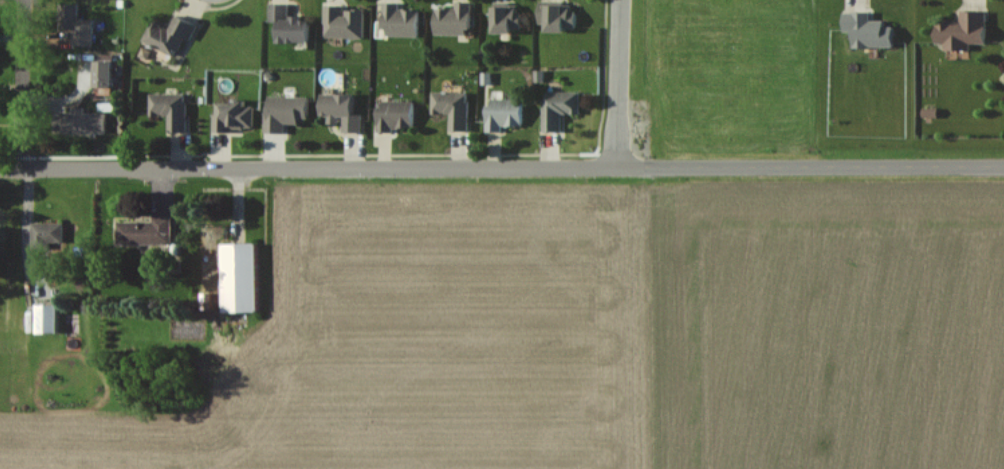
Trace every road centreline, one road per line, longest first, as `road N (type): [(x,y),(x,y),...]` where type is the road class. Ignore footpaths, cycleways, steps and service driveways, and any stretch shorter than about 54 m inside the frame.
road 1 (tertiary): [(177,168),(1003,166)]
road 2 (tertiary): [(0,169),(177,168)]
road 3 (residential): [(21,169),(25,0)]
road 4 (residential): [(619,168),(626,0)]

